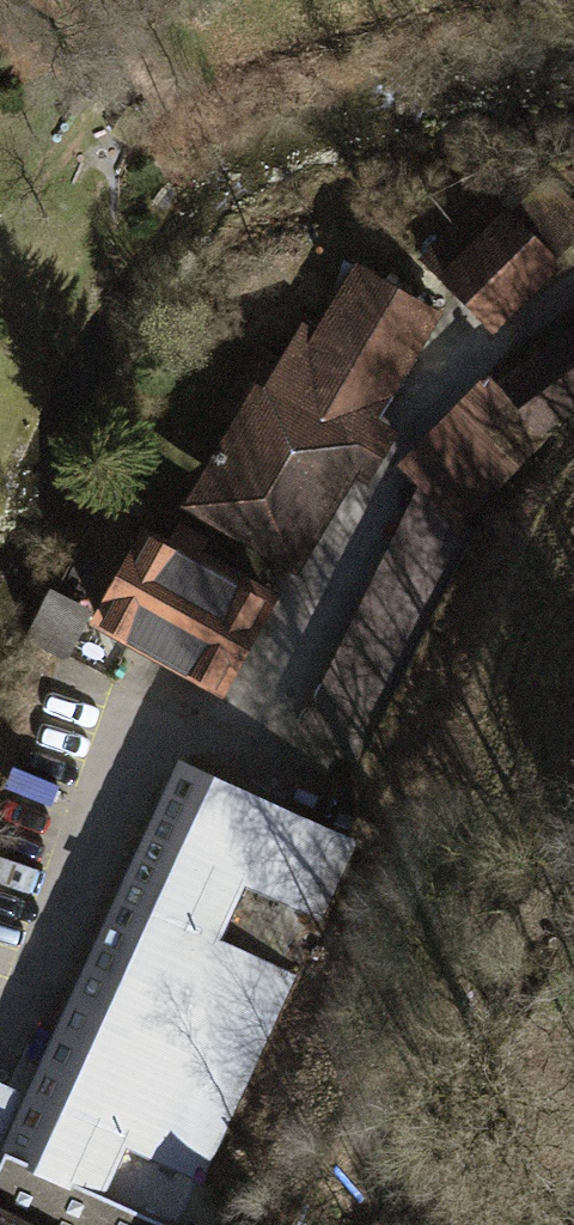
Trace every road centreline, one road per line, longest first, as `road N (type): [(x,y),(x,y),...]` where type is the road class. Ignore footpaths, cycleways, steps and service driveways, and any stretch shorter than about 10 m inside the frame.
road 1 (residential): [(0,1023),(148,748),(236,717),(465,373)]
road 2 (track): [(465,373),(573,293)]

